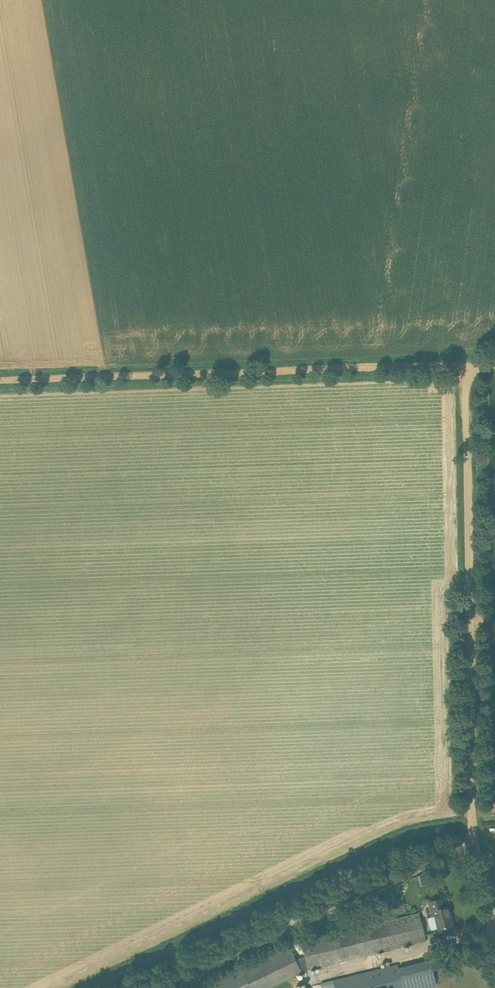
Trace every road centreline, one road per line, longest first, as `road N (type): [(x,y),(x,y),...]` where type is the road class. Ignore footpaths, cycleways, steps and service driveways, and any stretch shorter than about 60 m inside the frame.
road 1 (unclassified): [(494,907),(473,810),(467,364),(494,364)]
road 2 (track): [(0,380),(467,364)]
road 3 (track): [(479,837),(441,847),(184,987)]

